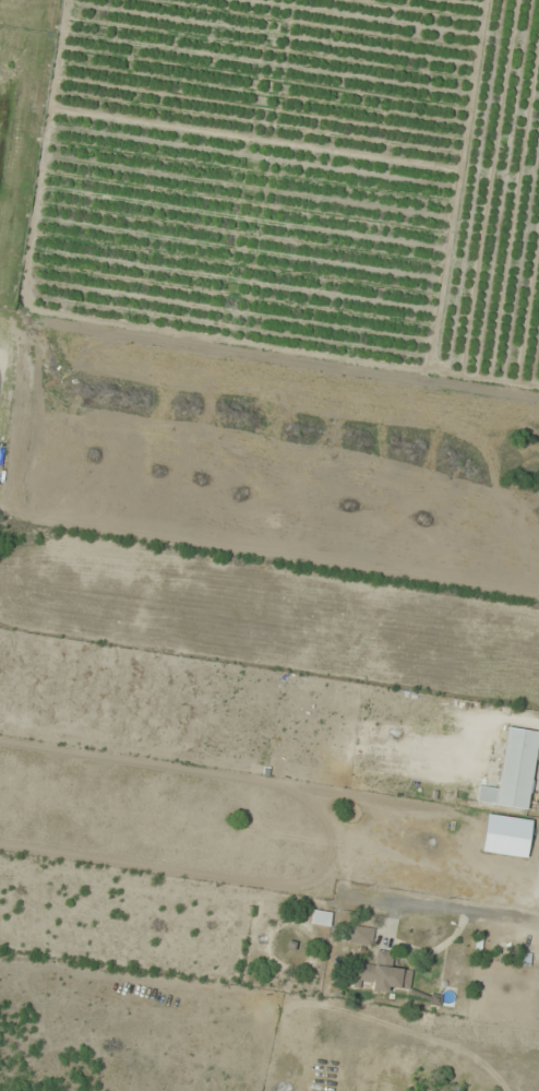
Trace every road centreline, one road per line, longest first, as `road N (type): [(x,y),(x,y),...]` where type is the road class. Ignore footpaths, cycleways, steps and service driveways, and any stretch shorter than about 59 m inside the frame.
road 1 (residential): [(525,1090),(262,1048)]

